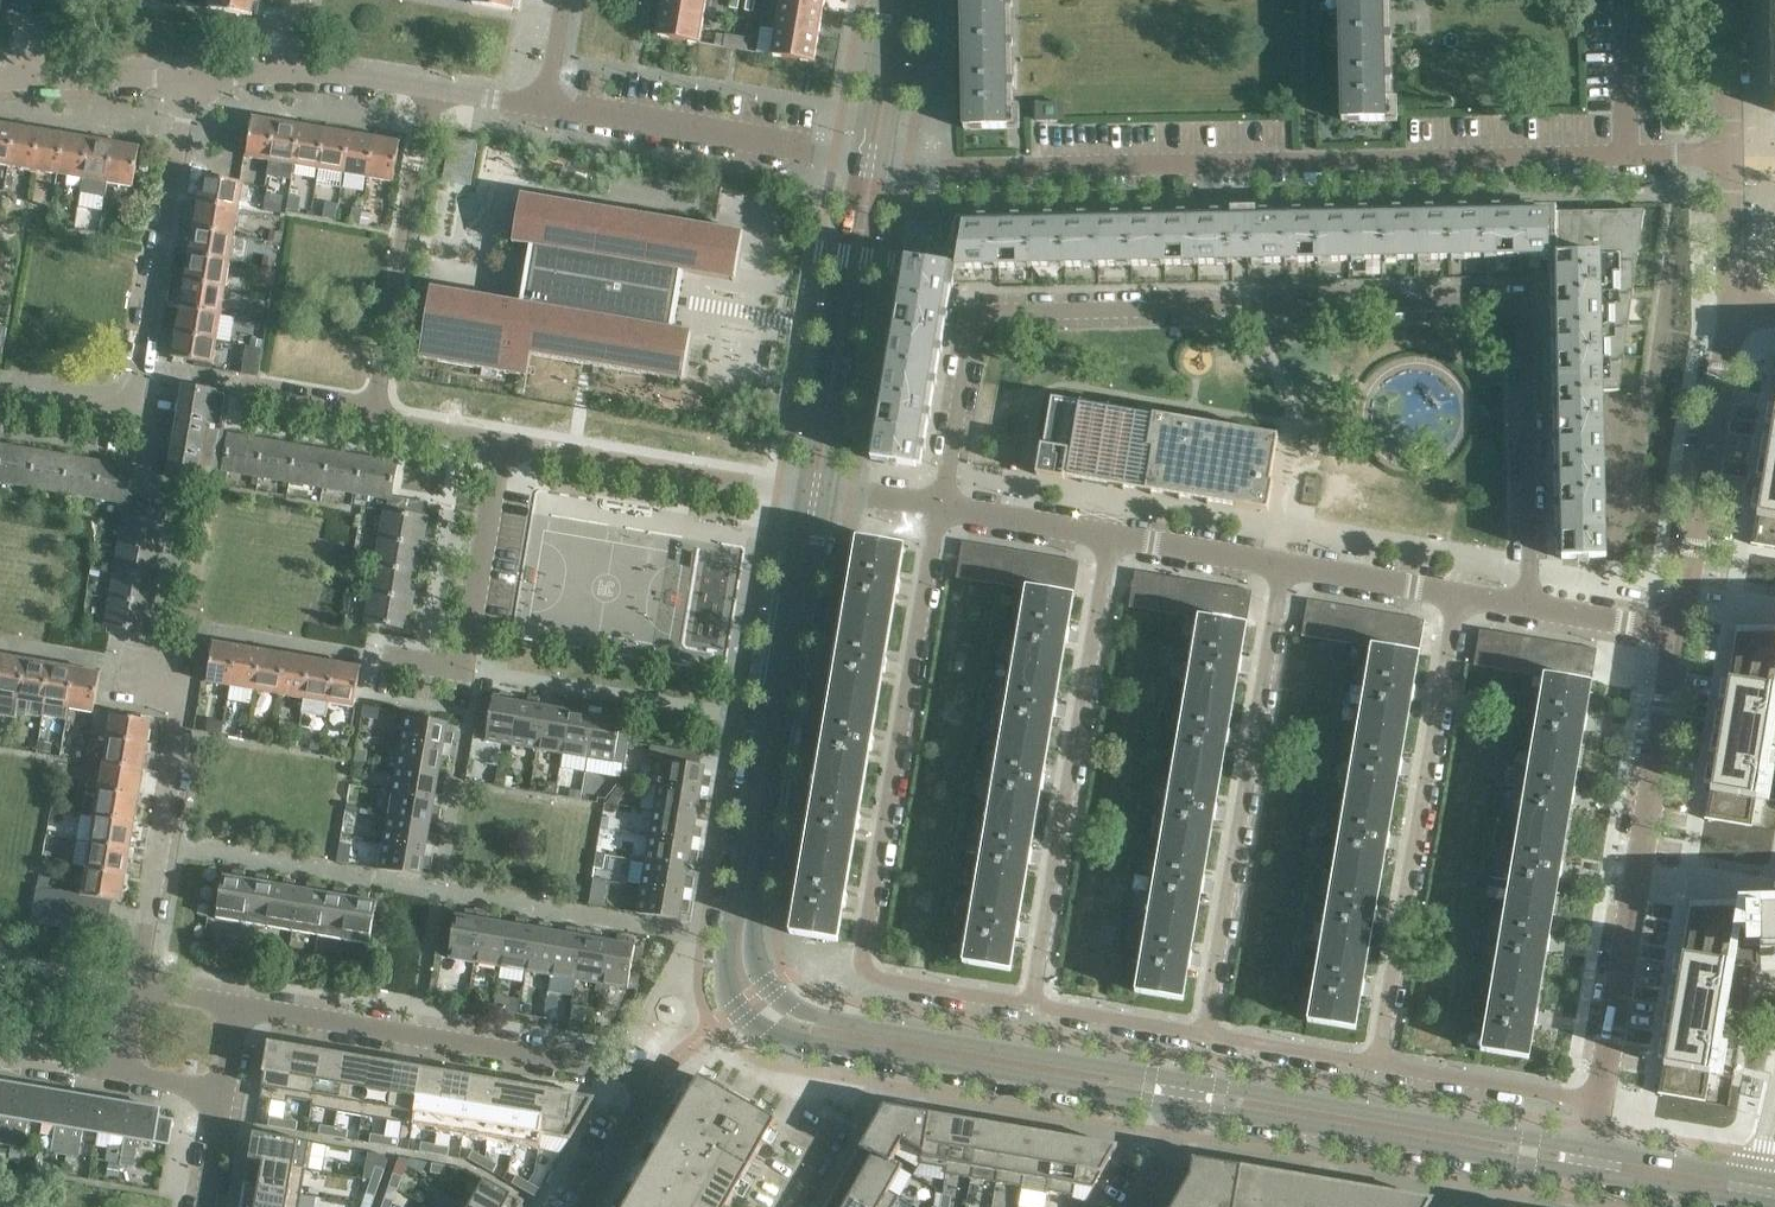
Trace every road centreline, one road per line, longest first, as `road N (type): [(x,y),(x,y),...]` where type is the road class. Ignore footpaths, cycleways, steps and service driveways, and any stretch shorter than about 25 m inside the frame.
road 1 (residential): [(941,506),(973,305),(1524,304),(1532,601)]
road 2 (residential): [(1731,149),(1123,170),(873,159)]
road 3 (tertiary): [(745,885),(726,966),(730,987),(759,1022),(791,1036),(1194,1108)]
road 4 (residential): [(587,1206),(645,1097),(645,1083),(623,1069),(237,1004)]
road 5 (tertiary): [(1199,1081),(802,1012),(759,976),(745,885)]
road 6 (residential): [(9,399),(148,426),(142,369),(199,78)]
road 7 (residential): [(1120,534),(1032,1005)]
road 8 (residential): [(1453,592),(1377,1065)]
road 9 (residential): [(1289,564),(1203,1035)]
road 10 (residential): [(864,975),(941,506)]
road 11 (tertiary): [(745,885),(812,489)]
road 12 (tertiary): [(1194,1108),(1579,1173)]
road 13 (tertiary): [(1584,1143),(1199,1081)]
road 14 (residential): [(140,987),(190,699),(166,680),(126,669)]
road 15 (tertiary): [(812,489),(873,159)]
road 16 (residential): [(375,419),(432,89)]
road 17 (residential): [(873,159),(546,109)]
road 18 (residential): [(812,489),(495,443)]
road 19 (residential): [(385,655),(460,661),(495,443)]
road 20 (residential): [(1687,578),(1735,313)]
road 21 (residential): [(1592,1102),(1641,865)]
road 22 (residential): [(1641,865),(1678,627)]
road 23 (residential): [(1377,1065),(1592,1102)]
road 24 (residential): [(1120,534),(941,506)]
road 25 (residential): [(1203,1035),(1377,1065)]
road 26 (residential): [(1032,1005),(1203,1035)]
road 27 (tertiary): [(1754,1177),(1584,1143)]
road 28 (residential): [(1289,564),(1120,534)]
road 29 (tertiary): [(1579,1173),(1748,1201)]
road 30 (residential): [(864,975),(1032,1005)]
road 31 (residential): [(1453,592),(1289,564)]
road 32 (residential): [(199,78),(35,82)]
road 33 (residential): [(1735,313),(1731,149)]
road 34 (tertiary): [(873,159),(897,0)]
road 35 (residential): [(1731,149),(1729,0)]
road 36 (residential): [(1678,627),(1532,601)]
road 37 (residential): [(432,89),(289,75)]
road 38 (residential): [(1641,865),(1774,863)]
road 39 (residential): [(941,506),(812,489)]
road 40 (residential): [(495,443),(375,419)]
road 41 (residential): [(118,1080),(0,1058)]

